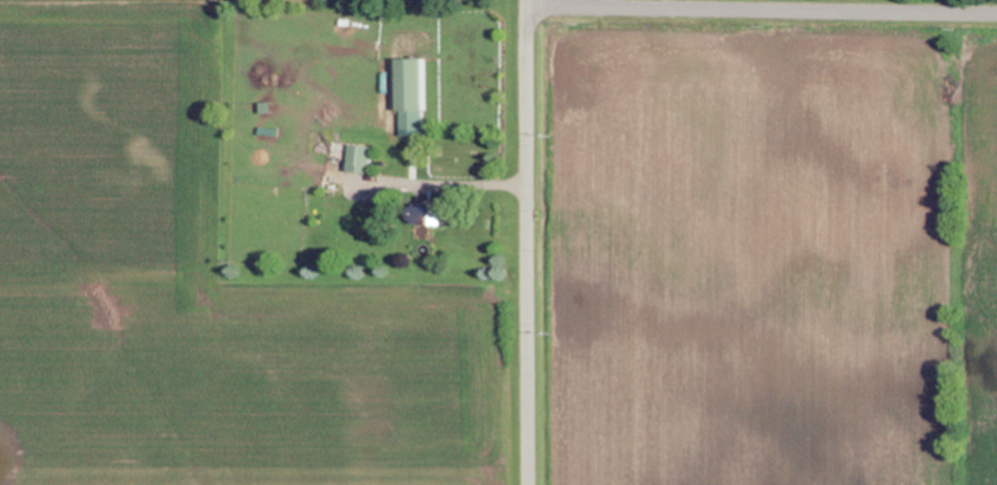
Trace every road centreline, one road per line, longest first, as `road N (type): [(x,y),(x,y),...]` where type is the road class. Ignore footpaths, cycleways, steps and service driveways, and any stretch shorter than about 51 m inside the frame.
road 1 (residential): [(524,484),(524,0)]
road 2 (residential): [(996,13),(524,5)]

